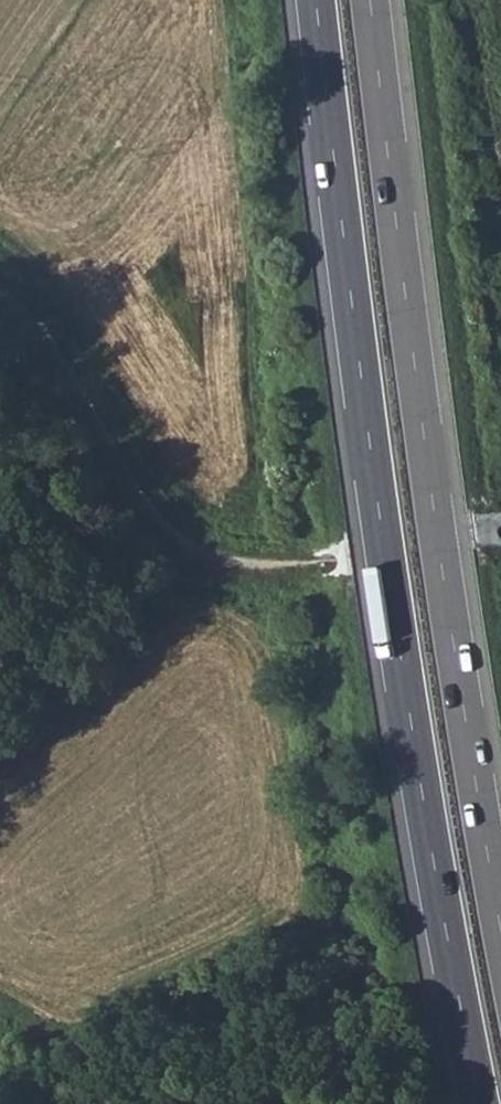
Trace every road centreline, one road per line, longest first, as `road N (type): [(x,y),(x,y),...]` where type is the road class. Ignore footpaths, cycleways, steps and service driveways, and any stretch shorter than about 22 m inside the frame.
road 1 (trunk): [(317,0),(382,523),(481,1103)]
road 2 (trunk): [(500,927),(433,504),(371,0)]
road 3 (track): [(0,290),(32,310),(166,531),(216,560),(335,563),(500,532)]

